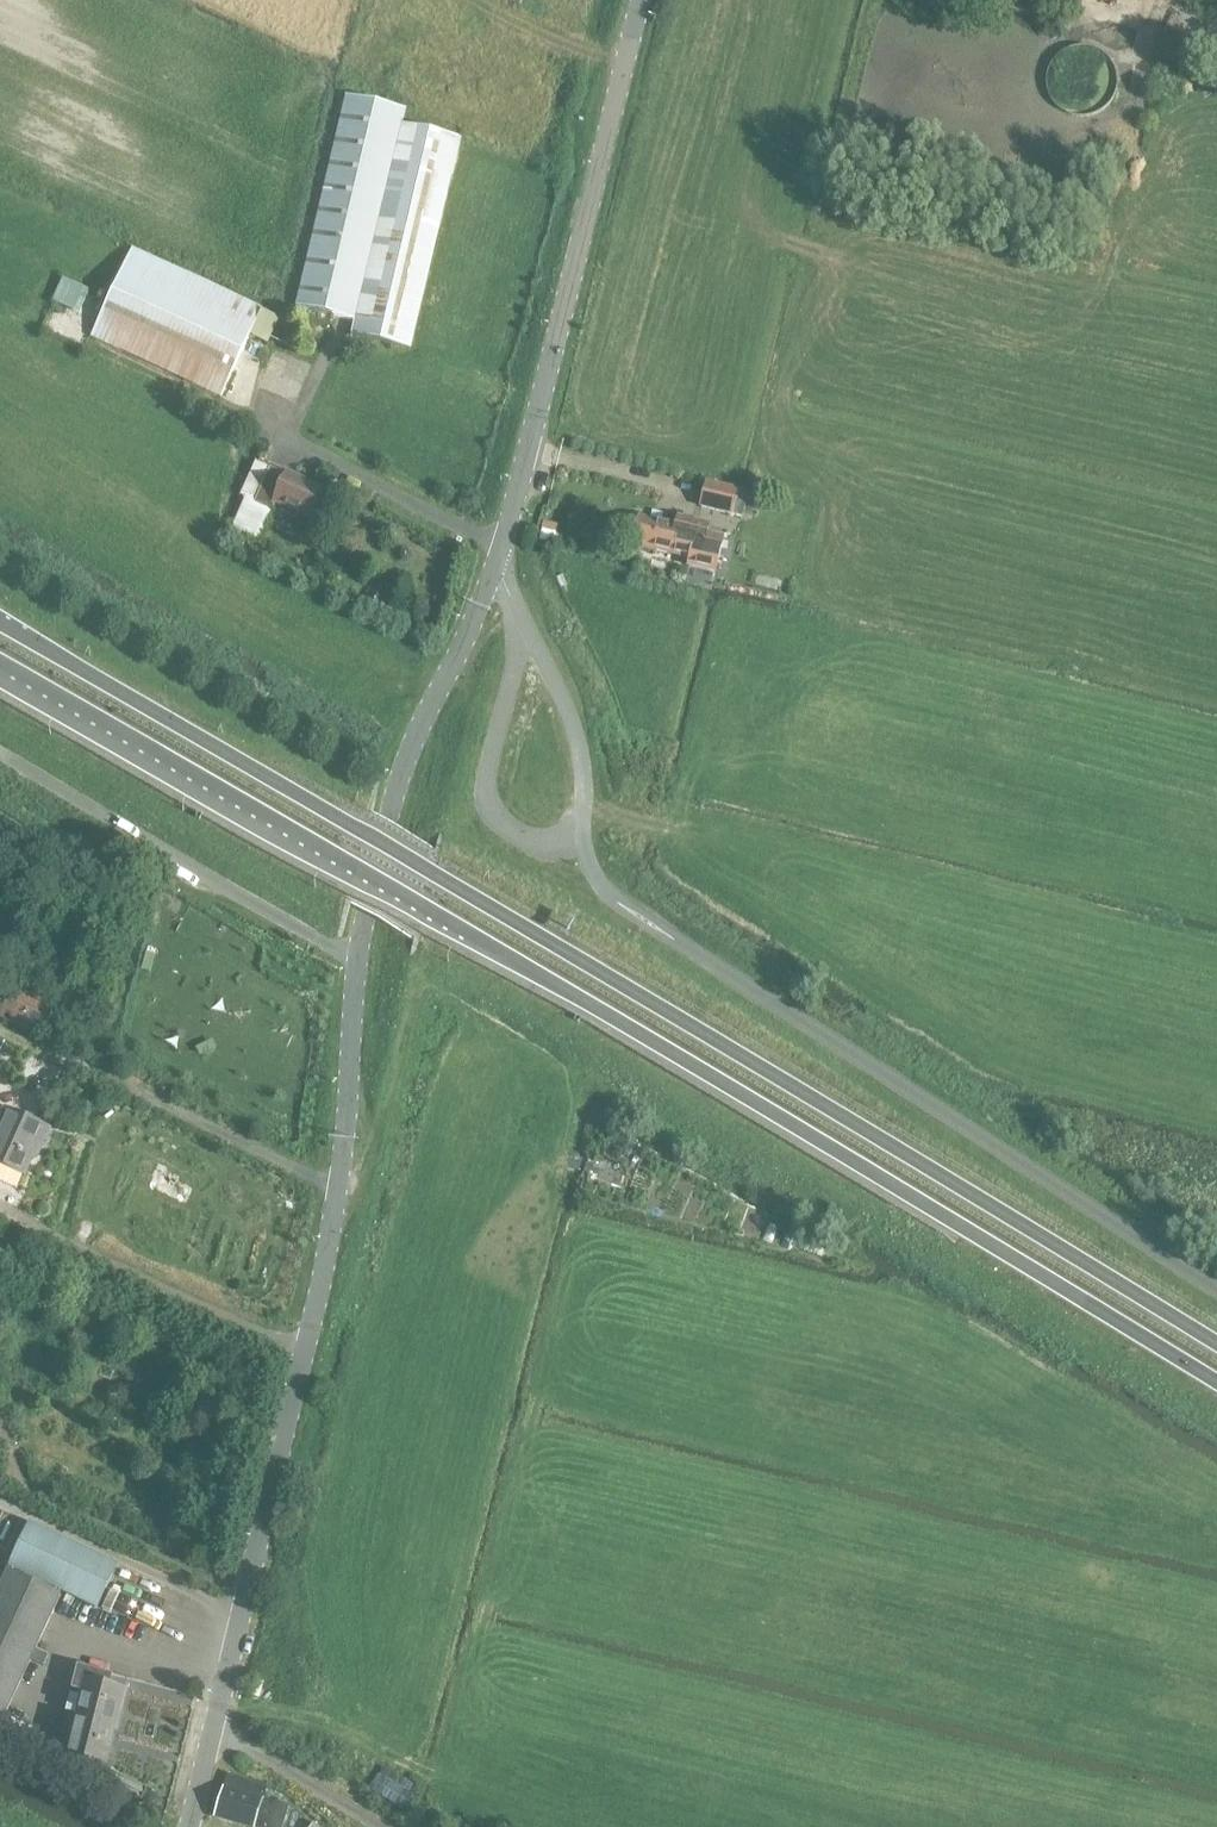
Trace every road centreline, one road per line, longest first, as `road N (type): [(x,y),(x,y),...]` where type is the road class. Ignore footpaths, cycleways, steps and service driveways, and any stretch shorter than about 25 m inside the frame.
road 1 (trunk): [(1216,1350),(0,618)]
road 2 (trunk): [(0,669),(1216,1380)]
road 3 (unclassified): [(194,1826),(331,1243),(365,923),(422,730),(498,573)]
road 4 (unclassified): [(498,573),(639,0)]
road 5 (track): [(1056,348),(820,250),(784,426)]
road 6 (track): [(703,758),(680,829),(937,912)]
road 7 (track): [(820,250),(739,228),(777,0)]
road 8 (unclassified): [(498,573),(568,718),(584,782),(582,835)]

